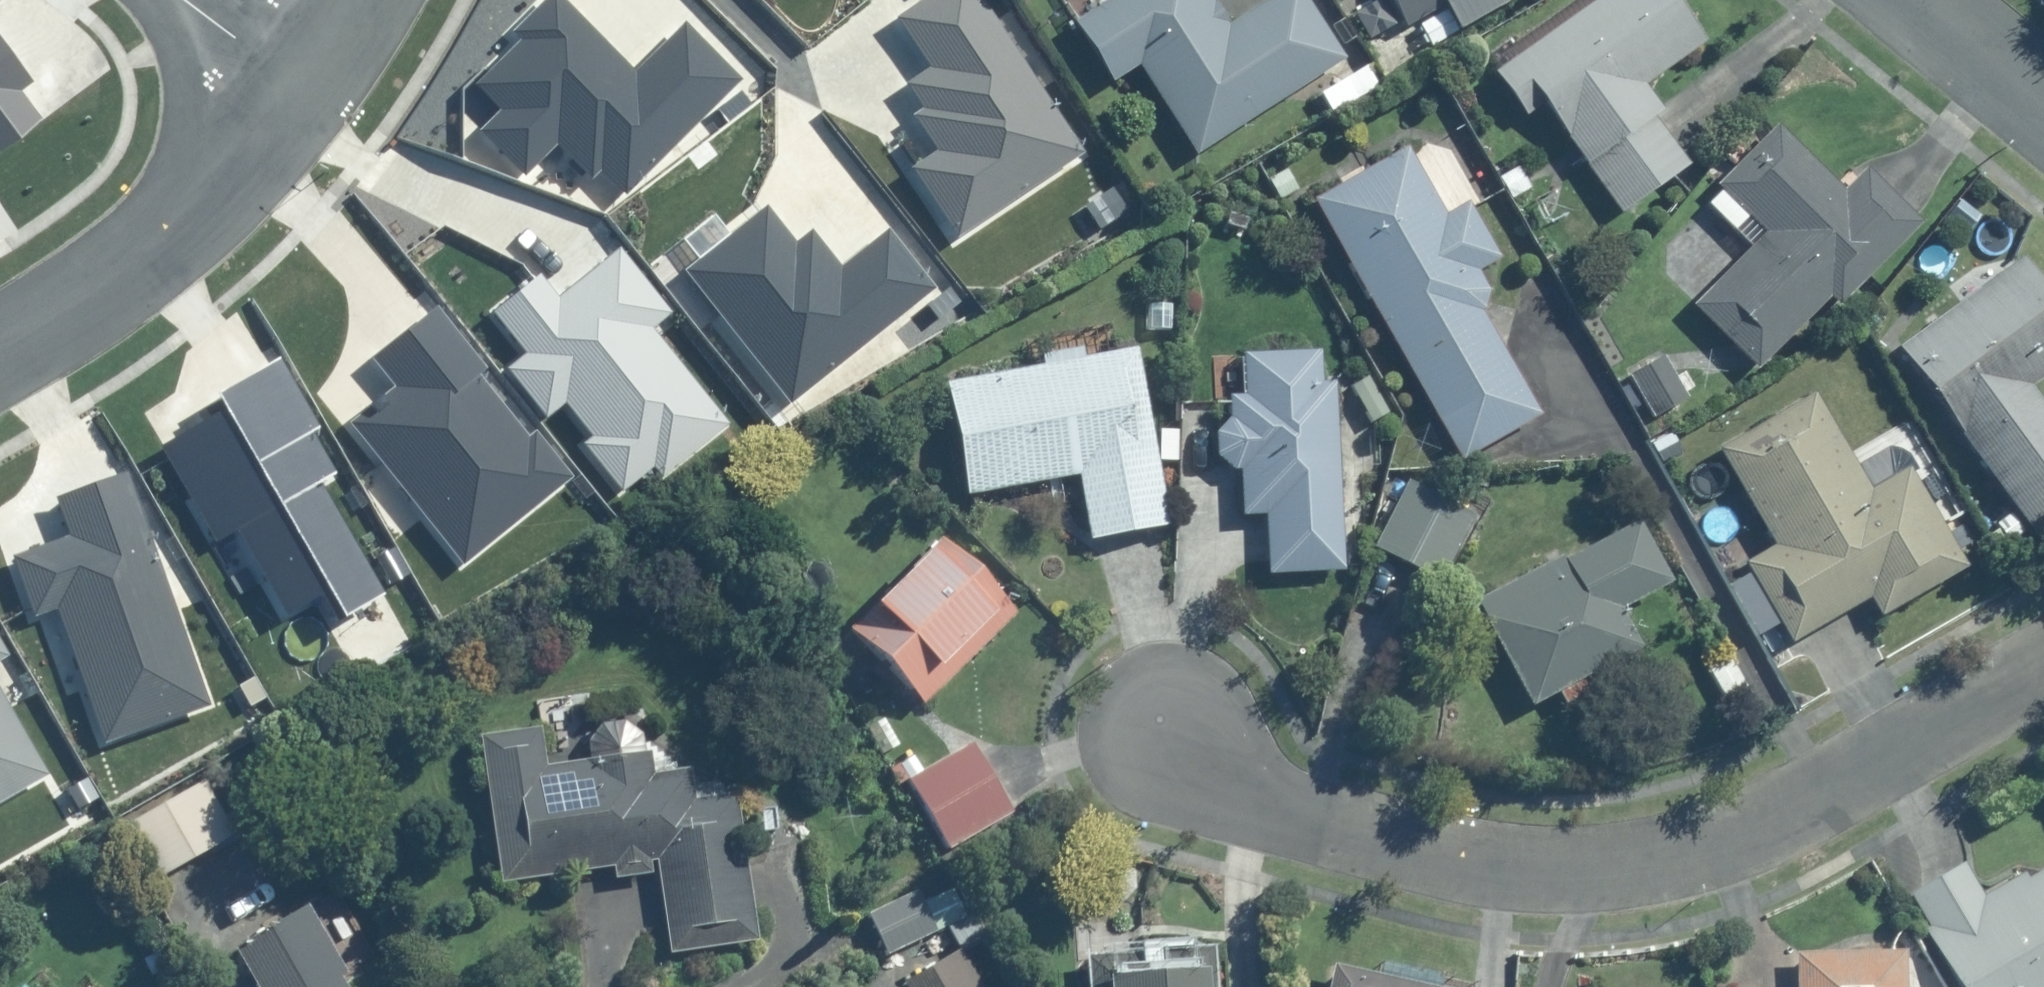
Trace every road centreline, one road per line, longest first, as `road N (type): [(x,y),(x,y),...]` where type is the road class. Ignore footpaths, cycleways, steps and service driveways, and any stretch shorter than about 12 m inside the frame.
road 1 (residential): [(1142,737),(1275,802),(1512,854),(1639,857),(1743,816),(2043,652)]
road 2 (residential): [(0,339),(171,236),(307,90)]
road 3 (residential): [(1921,0),(2043,97)]
road 4 (residential): [(307,90),(184,0)]

